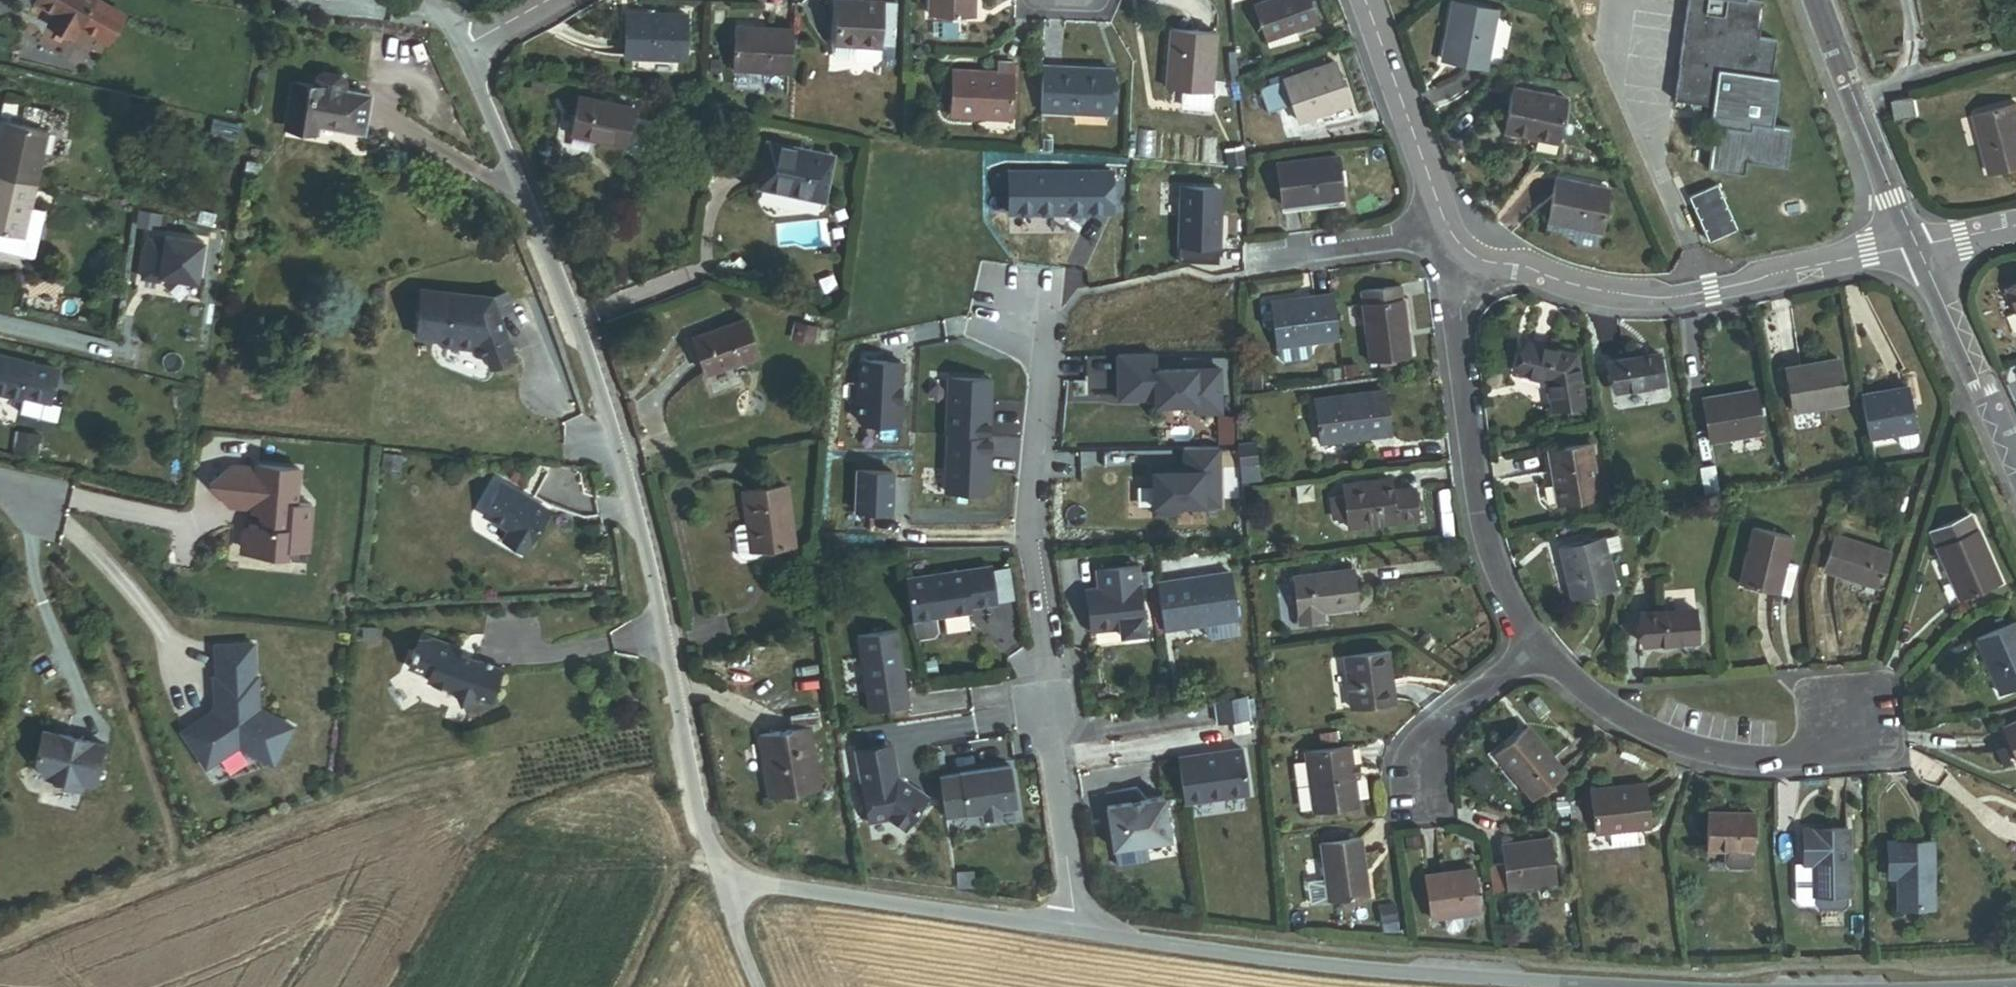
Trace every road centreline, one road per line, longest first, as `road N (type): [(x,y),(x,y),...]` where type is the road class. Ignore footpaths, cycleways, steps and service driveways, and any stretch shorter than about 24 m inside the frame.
road 1 (residential): [(466,56),(579,322),(627,461),(720,878)]
road 2 (residential): [(1049,290),(1026,514),(1041,689),(1079,930)]
road 3 (residential): [(1079,930),(1503,983),(1629,986)]
road 4 (residential): [(1465,250),(1592,290),(1663,296),(1916,245)]
road 5 (residential): [(1536,651),(1499,588),(1482,524),(1456,330),(1465,250)]
road 6 (residential): [(1861,726),(1787,763),(1701,756),(1591,698),(1536,651)]
road 7 (residential): [(720,878),(1079,930)]
road 8 (residential): [(1366,0),(1452,236)]
road 9 (residential): [(1916,245),(2015,472)]
road 10 (residential): [(1417,825),(1416,769),(1425,742),(1536,651)]
road 11 (residential): [(1243,262),(1452,236)]
road 12 (residential): [(1855,96),(2015,60)]
road 13 (residential): [(1855,96),(1916,245)]

